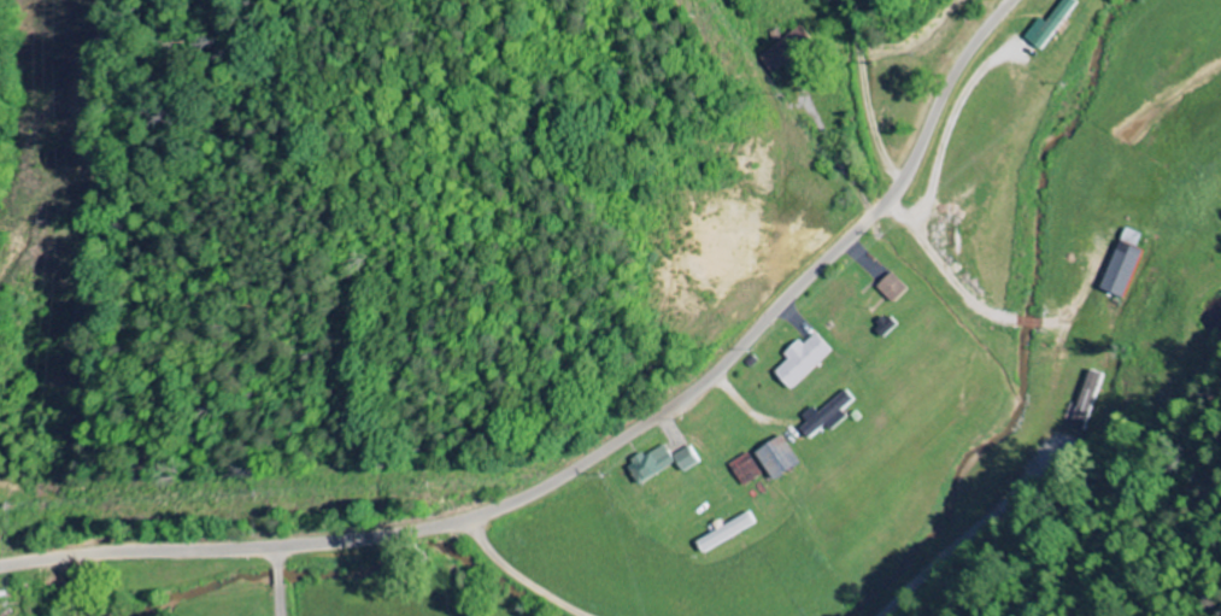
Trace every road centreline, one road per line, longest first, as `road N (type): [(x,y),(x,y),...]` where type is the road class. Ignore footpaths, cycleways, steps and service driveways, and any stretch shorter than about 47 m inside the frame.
road 1 (secondary): [(0,564),(403,532),(468,517),(534,489),(706,380),(874,216),(912,164),(962,64),(1017,0)]
road 2 (residential): [(900,184),(879,149),(858,45),(834,0)]
road 3 (residential): [(468,517),(505,565),(587,615)]

